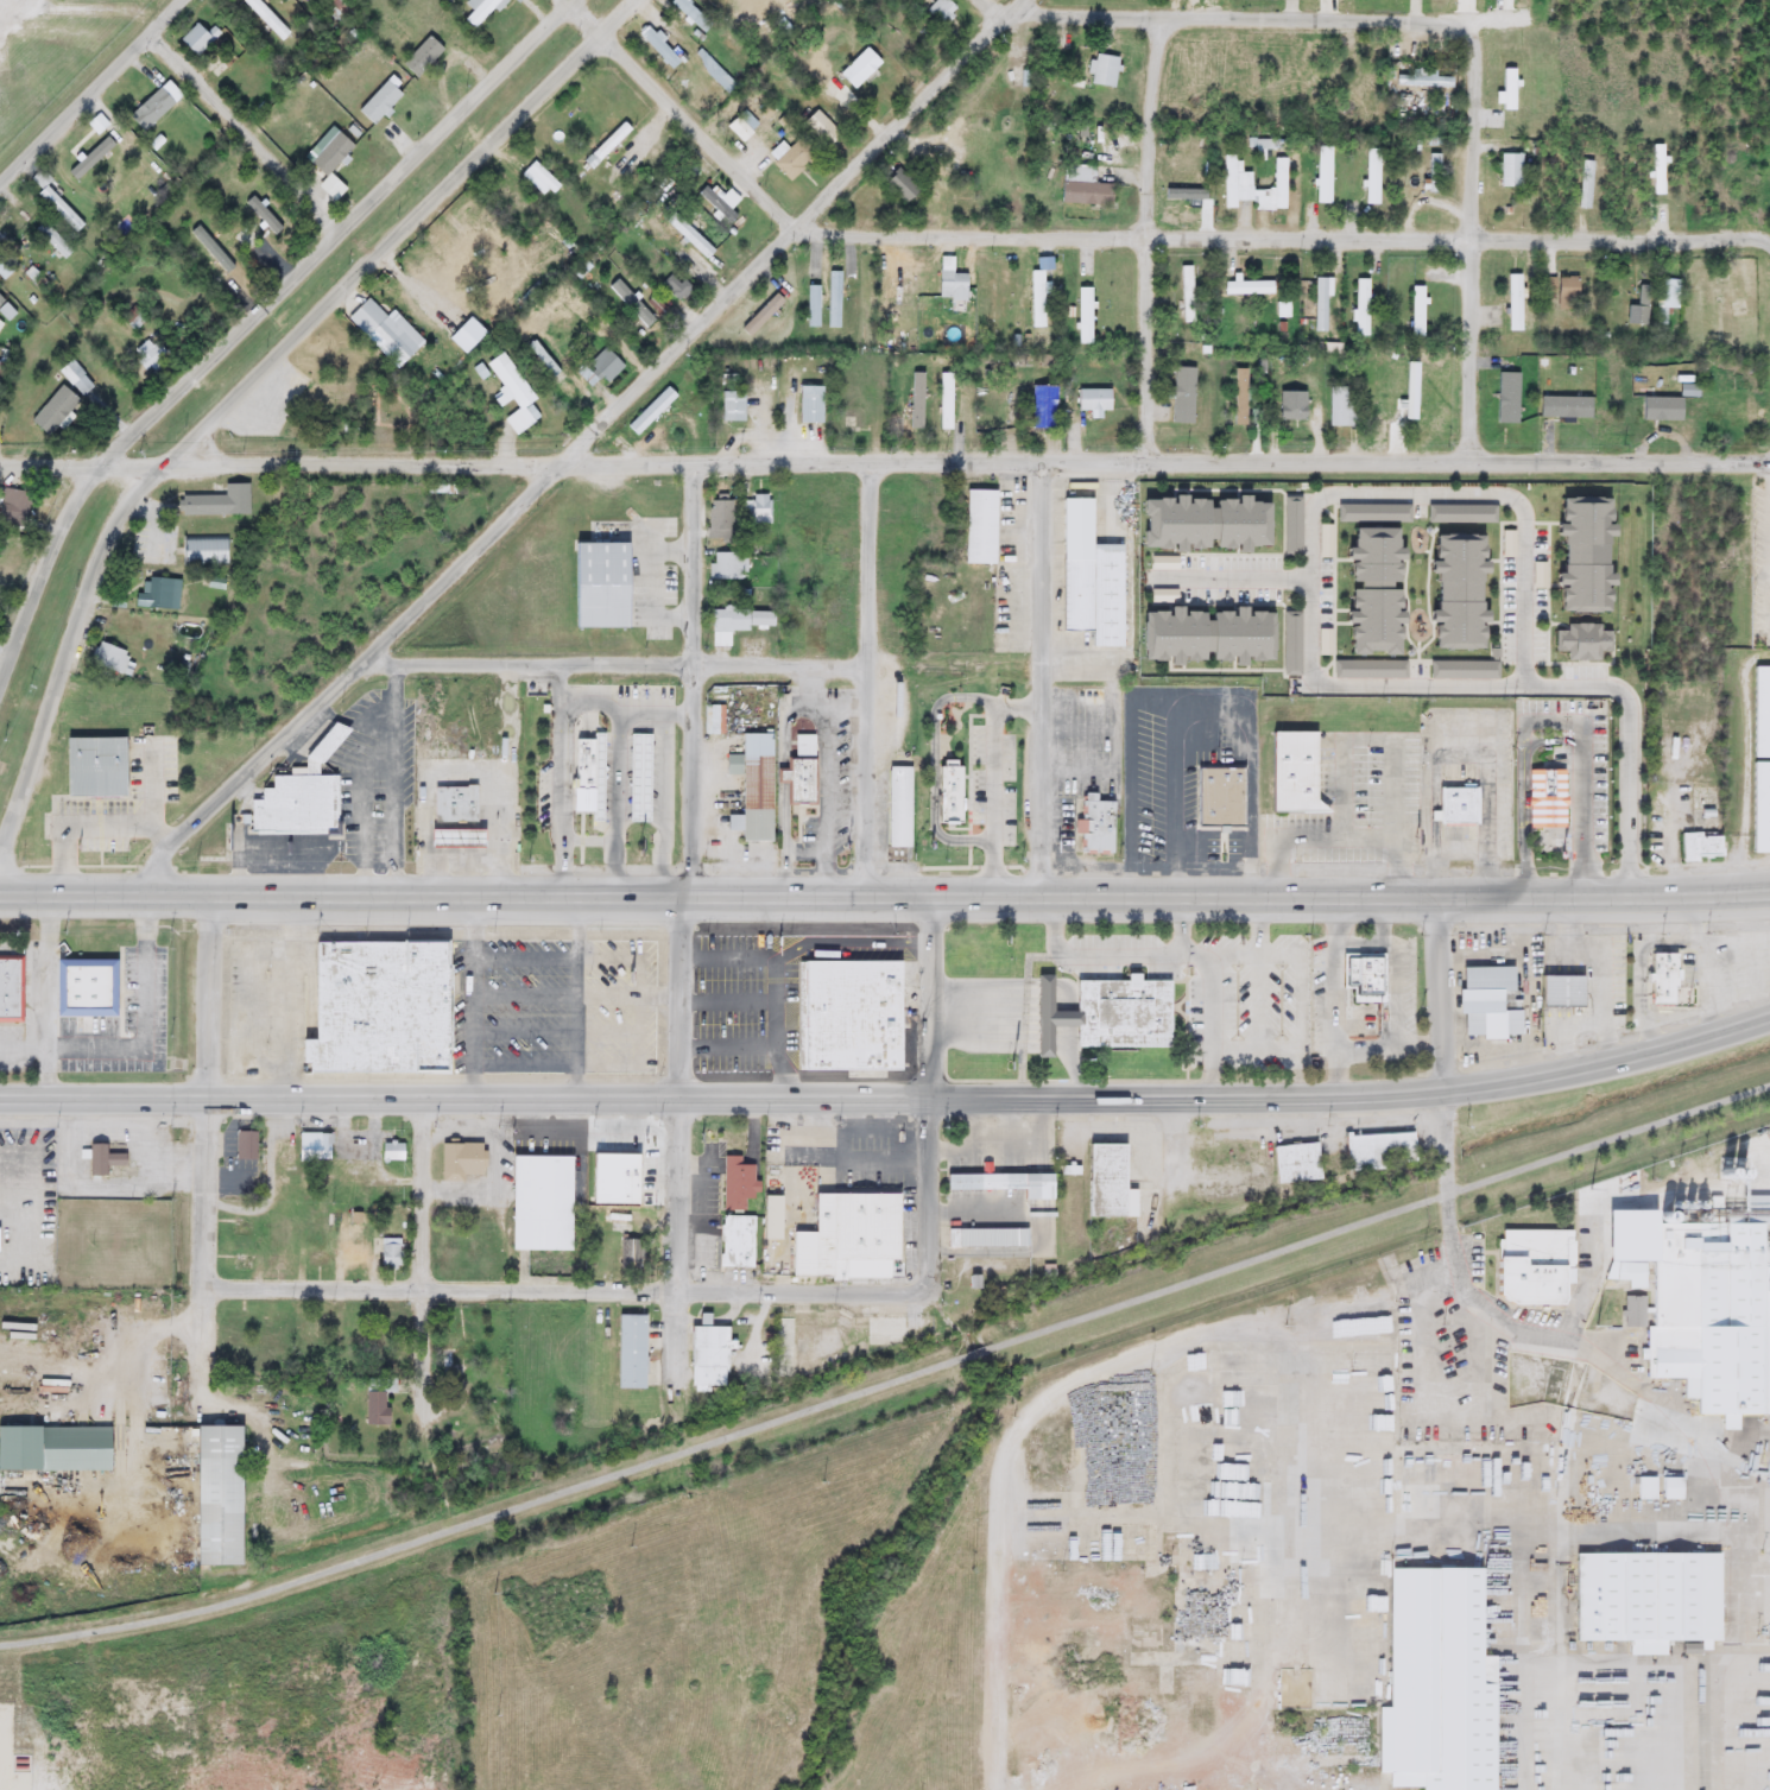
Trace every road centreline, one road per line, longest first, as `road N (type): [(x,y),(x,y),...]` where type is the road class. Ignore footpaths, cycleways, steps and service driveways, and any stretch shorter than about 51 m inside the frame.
road 1 (residential): [(1769,456),(0,467)]
road 2 (primary): [(1769,891),(0,891)]
road 3 (residential): [(150,891),(170,837),(364,664),(1019,0)]
road 4 (residential): [(1440,893),(1452,1189),(1443,1272),(1427,1284),(1170,1337),(1070,1377),(1028,1411),(1011,1432),(995,1481),(996,1789)]
road 5 (primary): [(678,1092),(1447,1090),(1616,1061),(1769,1016)]
road 6 (residential): [(0,857),(101,559),(126,510),(157,468),(635,0)]
road 7 (residential): [(1769,245),(1739,238),(833,233),(797,226)]
road 8 (residential): [(574,0),(99,468),(63,525),(0,681)]
road 9 (residential): [(202,1284),(903,1292),(918,1284),(930,1247)]
road 10 (residential): [(1043,669),(364,664)]
road 11 (primary): [(0,1094),(678,1092)]
road 12 (residential): [(1522,682),(1524,511),(1505,494),(1332,494),(1316,508),(1313,689)]
road 13 (residential): [(681,891),(674,1387)]
road 14 (residential): [(1461,31),(1411,20),(1007,12)]
road 15 (residential): [(1146,456),(1148,143),(1163,17)]
road 16 (residential): [(1044,891),(1043,456)]
road 17 (residential): [(867,892),(871,462)]
road 18 (residential): [(695,892),(694,463)]
road 19 (residential): [(1469,455),(1473,51),(1461,31)]
road 20 (residential): [(930,1247),(929,892)]
road 21 (residential): [(797,226),(565,0)]
road 22 (residential): [(1611,684),(1313,689)]
road 23 (residential): [(342,230),(150,33)]
road 24 (residential): [(203,1352),(208,1093)]
road 25 (residential): [(0,180),(179,0)]
road 26 (residential): [(1629,893),(1631,707),(1611,684)]
road 27 (residential): [(208,1093),(213,892)]

